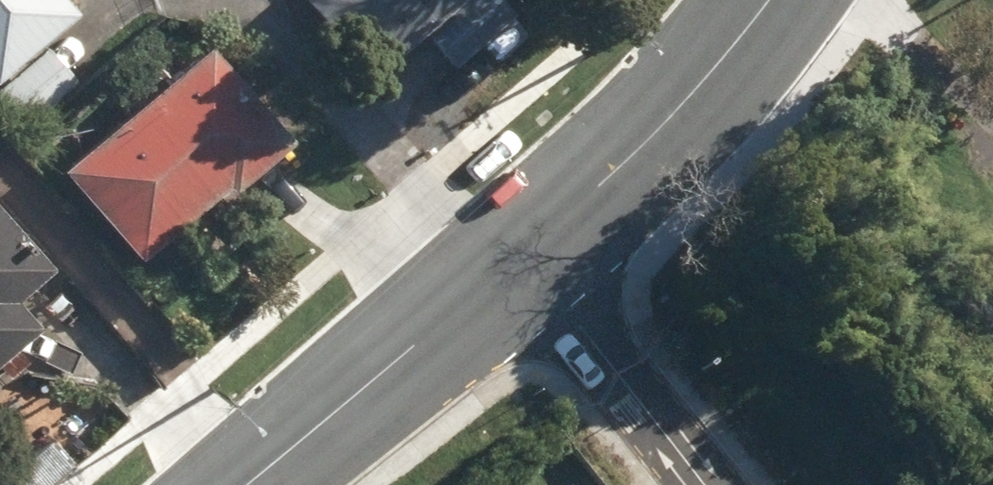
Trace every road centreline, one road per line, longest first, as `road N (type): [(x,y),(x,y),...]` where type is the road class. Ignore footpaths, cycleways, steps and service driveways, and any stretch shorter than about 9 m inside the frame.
road 1 (tertiary): [(247,484),(522,255)]
road 2 (tertiary): [(522,255),(624,164),(769,0)]
road 3 (residential): [(522,255),(711,484)]

